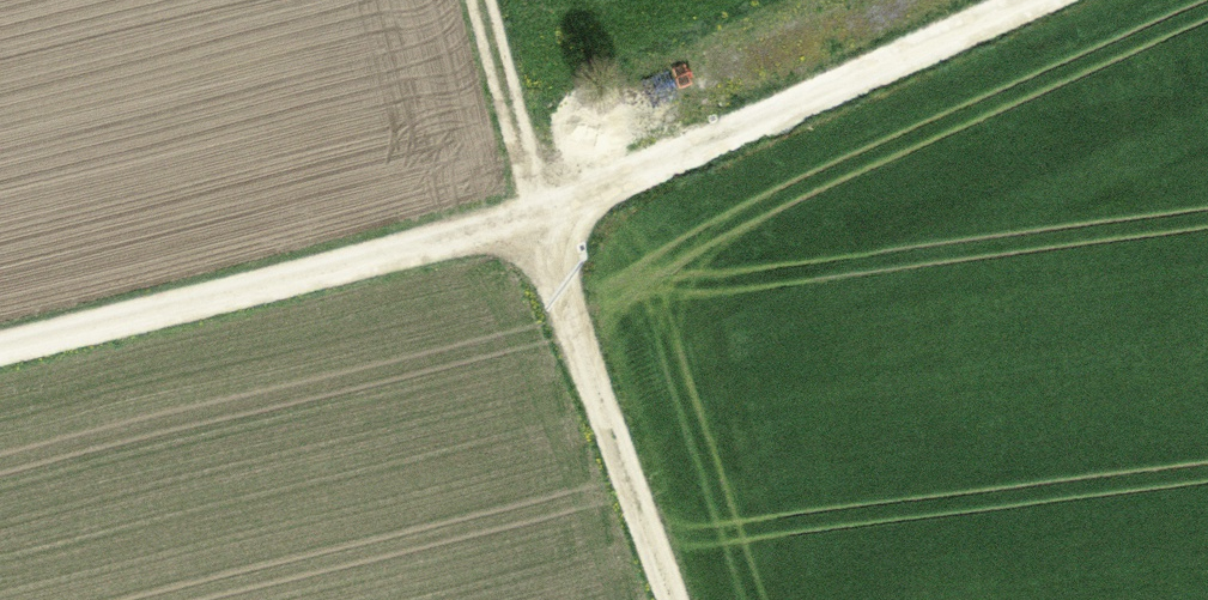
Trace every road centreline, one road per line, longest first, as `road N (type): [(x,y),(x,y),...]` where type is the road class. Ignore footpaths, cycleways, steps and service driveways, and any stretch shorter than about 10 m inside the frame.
road 1 (track): [(0,346),(539,216),(1032,0)]
road 2 (track): [(674,599),(539,216),(484,0)]

